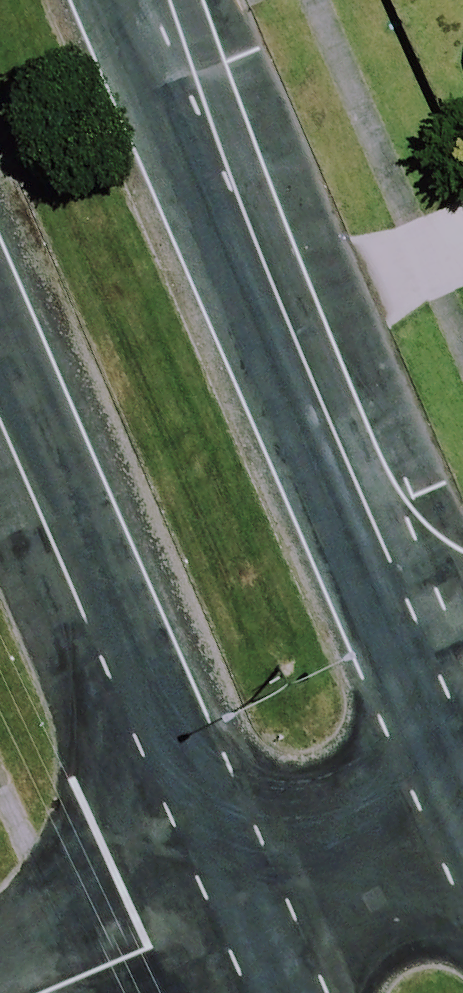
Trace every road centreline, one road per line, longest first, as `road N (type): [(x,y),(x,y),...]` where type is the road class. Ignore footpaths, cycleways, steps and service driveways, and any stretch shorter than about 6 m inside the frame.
road 1 (tertiary): [(143,0),(455,730)]
road 2 (tertiary): [(218,917),(0,407)]
road 3 (residential): [(455,730),(218,917)]
road 4 (residential): [(218,917),(44,992)]

